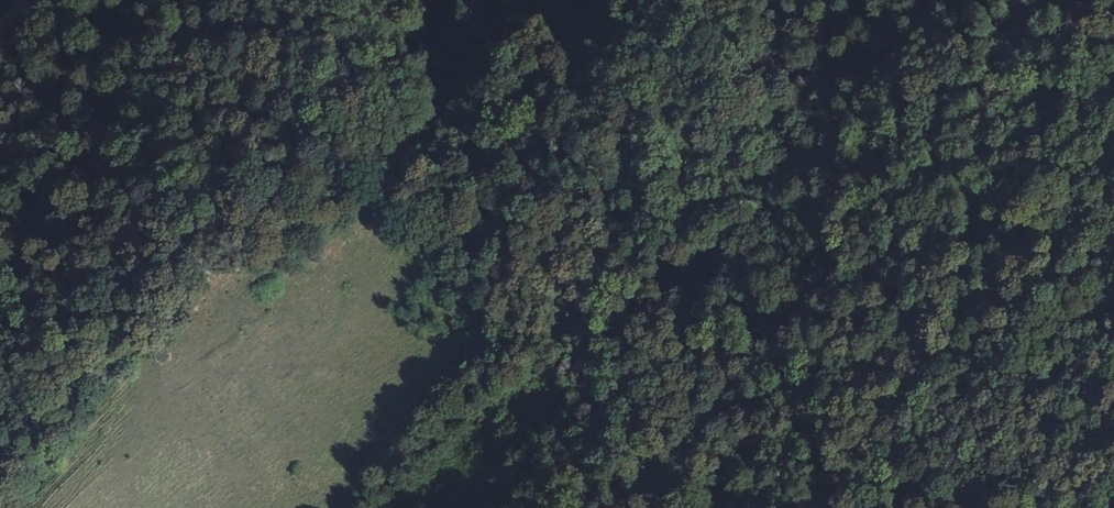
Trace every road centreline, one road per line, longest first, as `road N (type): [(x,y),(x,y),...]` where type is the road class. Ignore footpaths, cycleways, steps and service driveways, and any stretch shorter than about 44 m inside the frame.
road 1 (track): [(1113,190),(989,295),(870,373),(828,457),(729,465),(634,457)]

